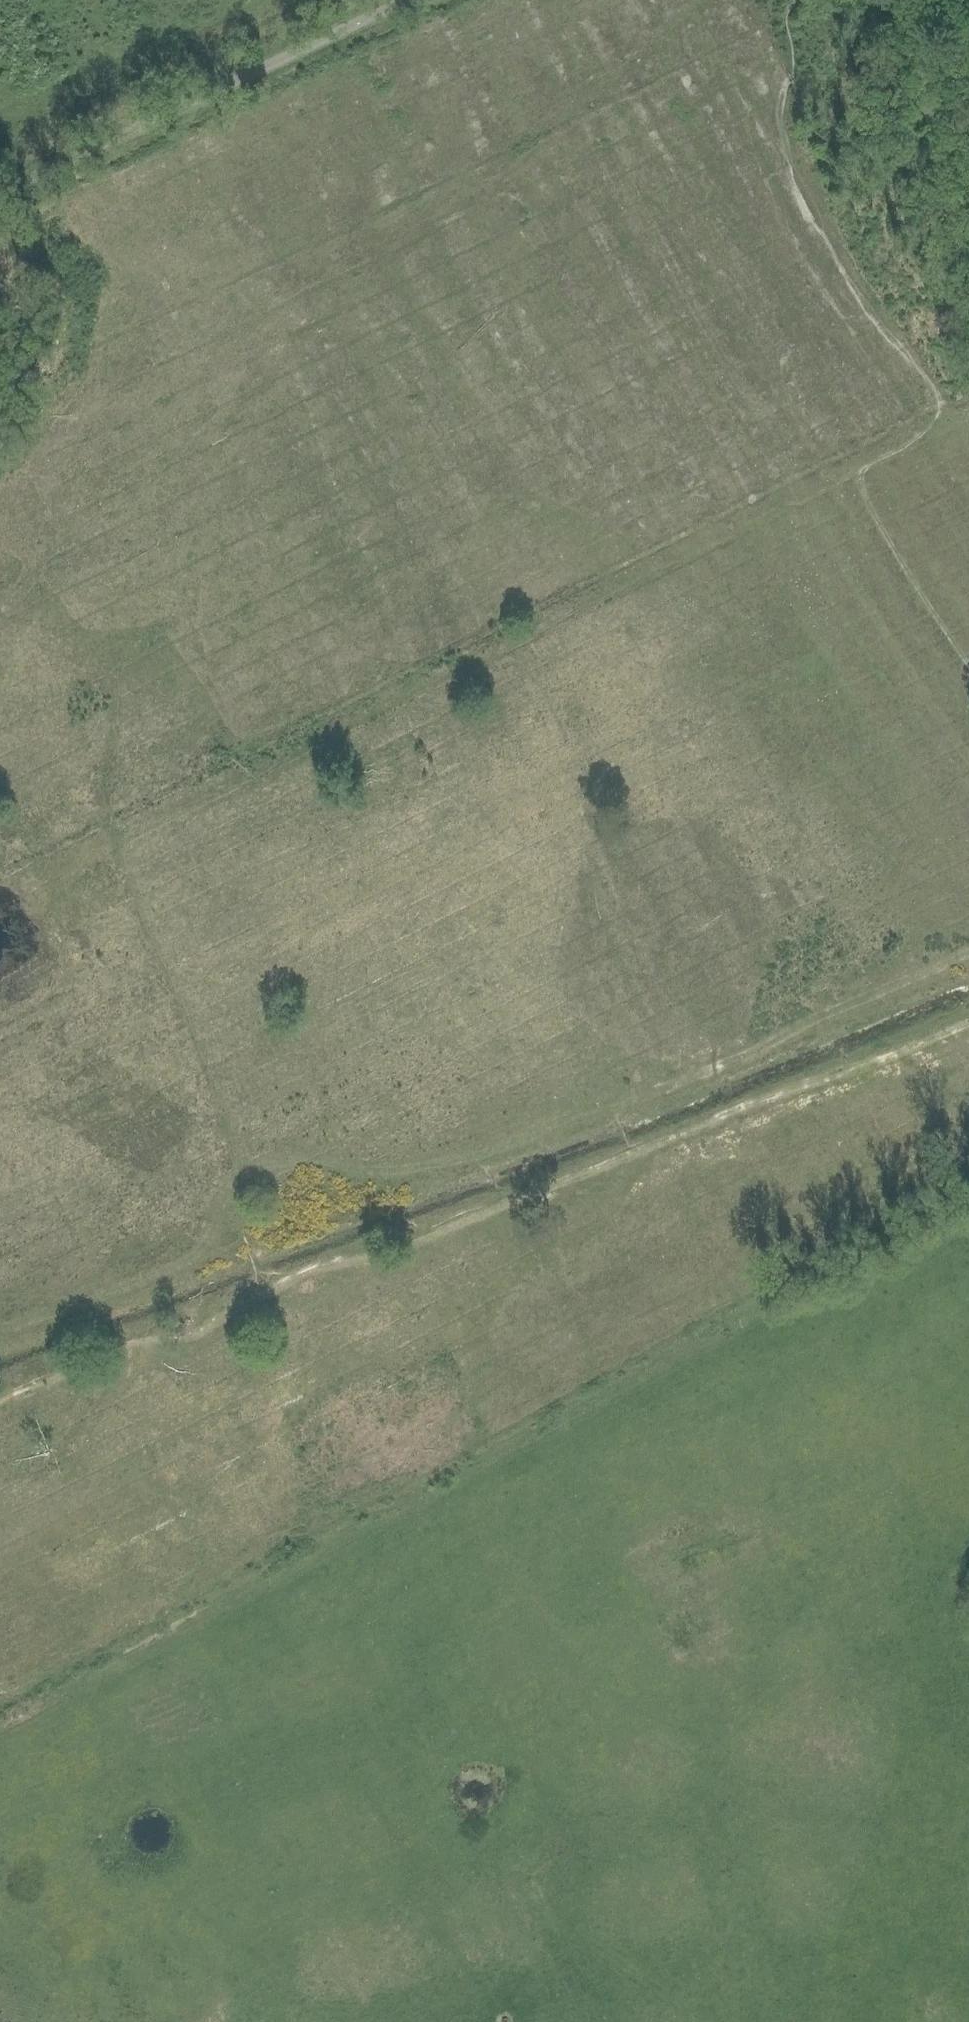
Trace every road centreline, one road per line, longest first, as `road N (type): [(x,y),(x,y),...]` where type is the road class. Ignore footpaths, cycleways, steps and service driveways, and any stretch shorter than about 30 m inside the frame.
road 1 (unclassified): [(0,193),(403,0)]

